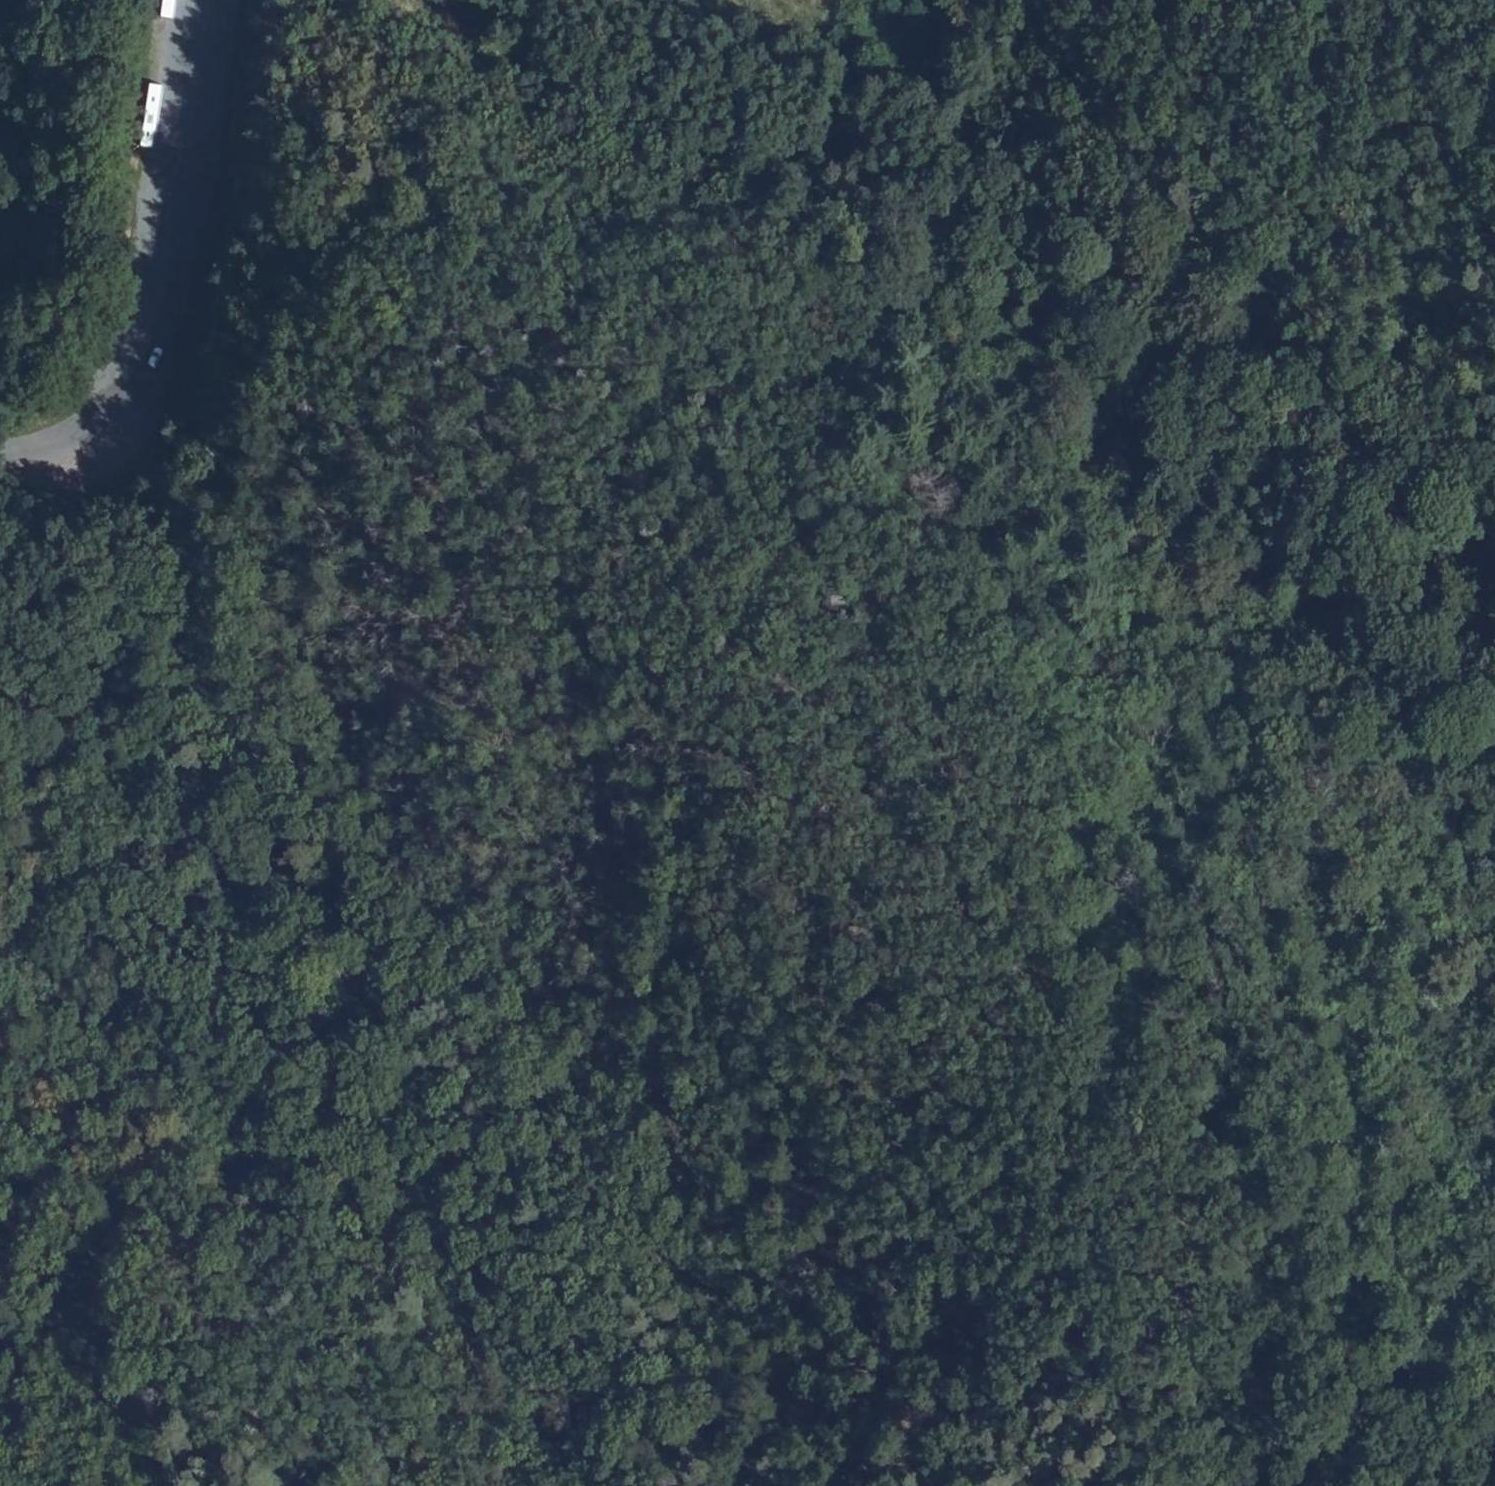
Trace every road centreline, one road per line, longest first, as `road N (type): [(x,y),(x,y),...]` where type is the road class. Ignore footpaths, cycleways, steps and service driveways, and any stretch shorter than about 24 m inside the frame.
road 1 (unclassified): [(0,454),(29,456),(69,437),(148,369),(182,290),(220,0)]

